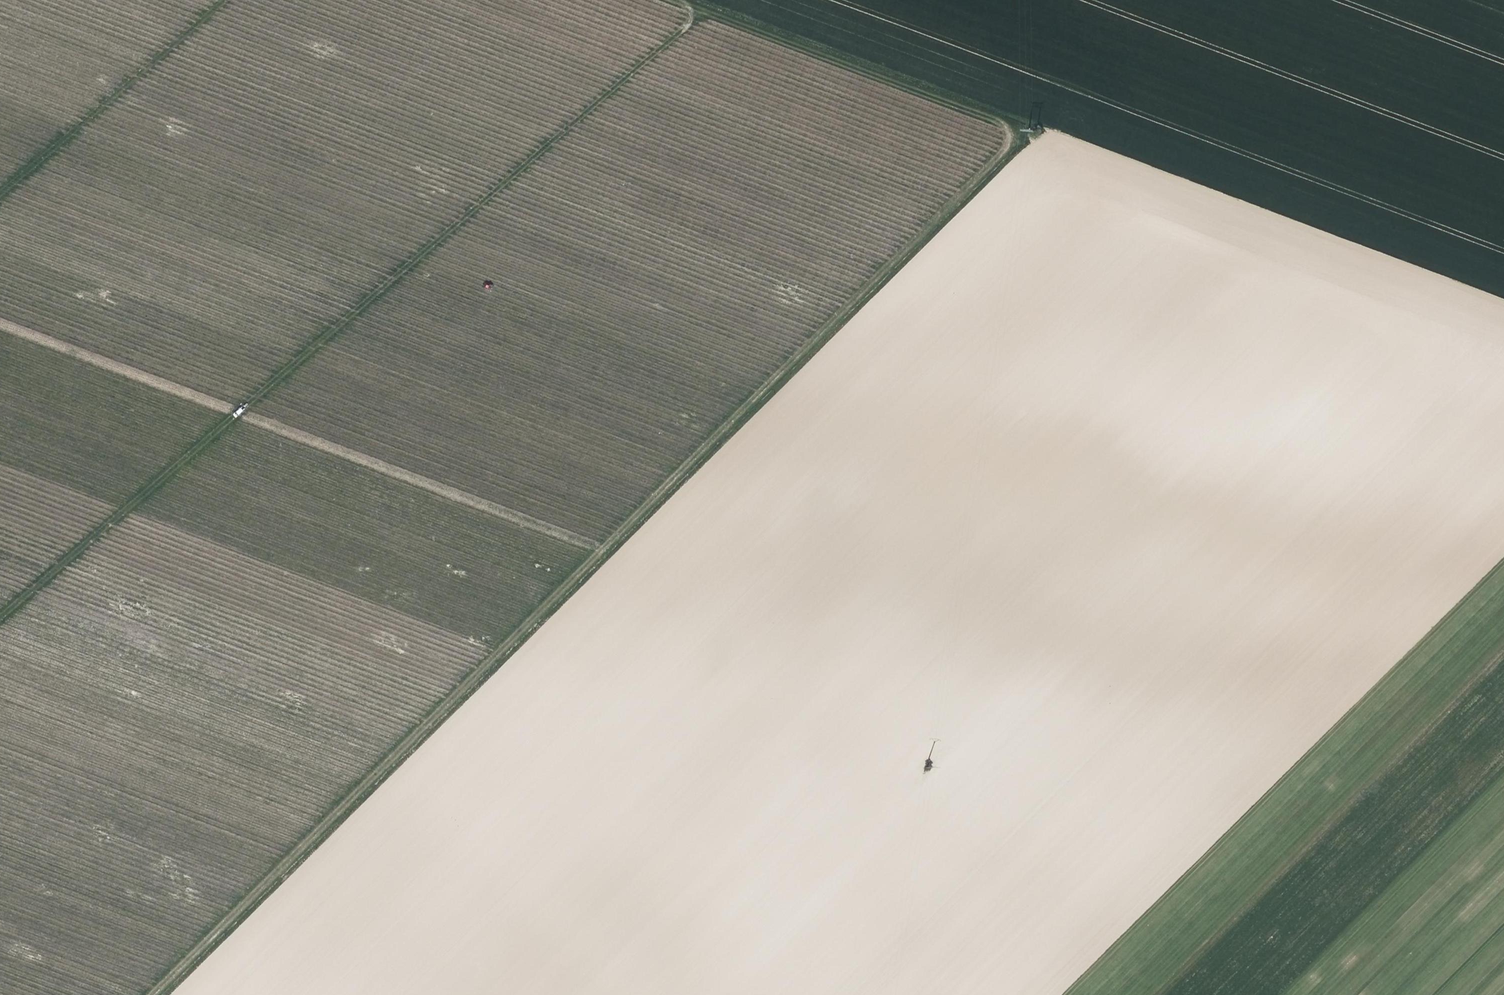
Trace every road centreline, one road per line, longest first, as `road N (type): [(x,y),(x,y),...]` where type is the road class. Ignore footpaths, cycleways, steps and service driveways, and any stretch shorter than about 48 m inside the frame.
road 1 (track): [(675,0),(1028,131),(150,994)]

